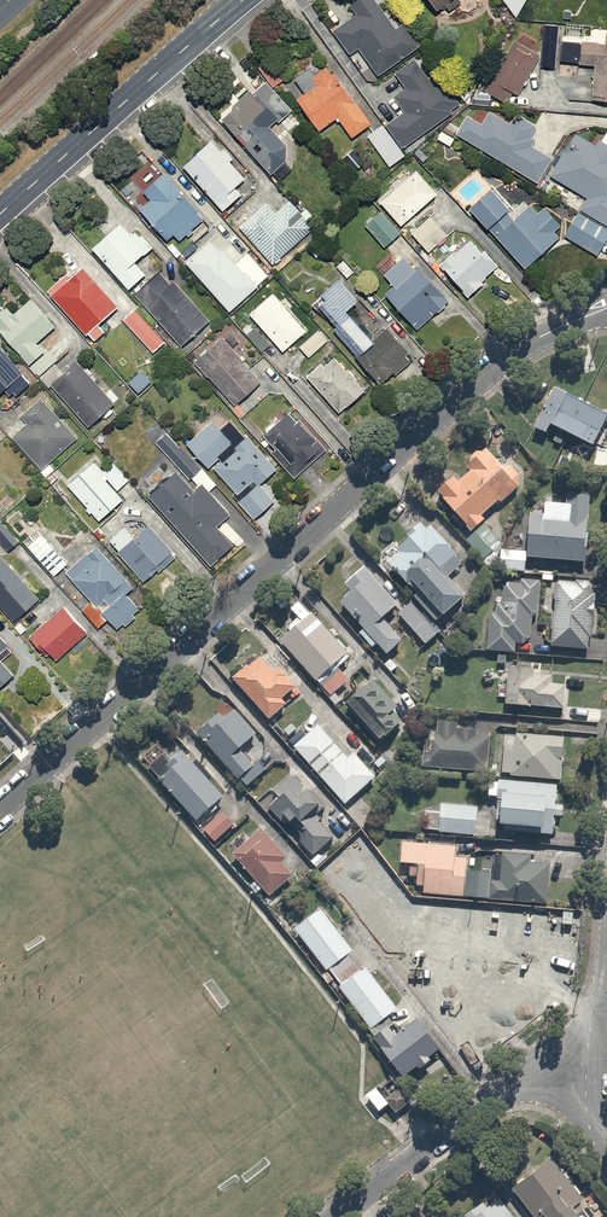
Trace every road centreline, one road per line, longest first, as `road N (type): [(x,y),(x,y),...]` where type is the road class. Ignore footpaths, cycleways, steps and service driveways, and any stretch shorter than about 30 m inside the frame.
road 1 (residential): [(0,806),(501,361),(606,309)]
road 2 (secondary): [(244,0),(0,215)]
road 3 (residential): [(336,1216),(497,1096),(599,1059)]

